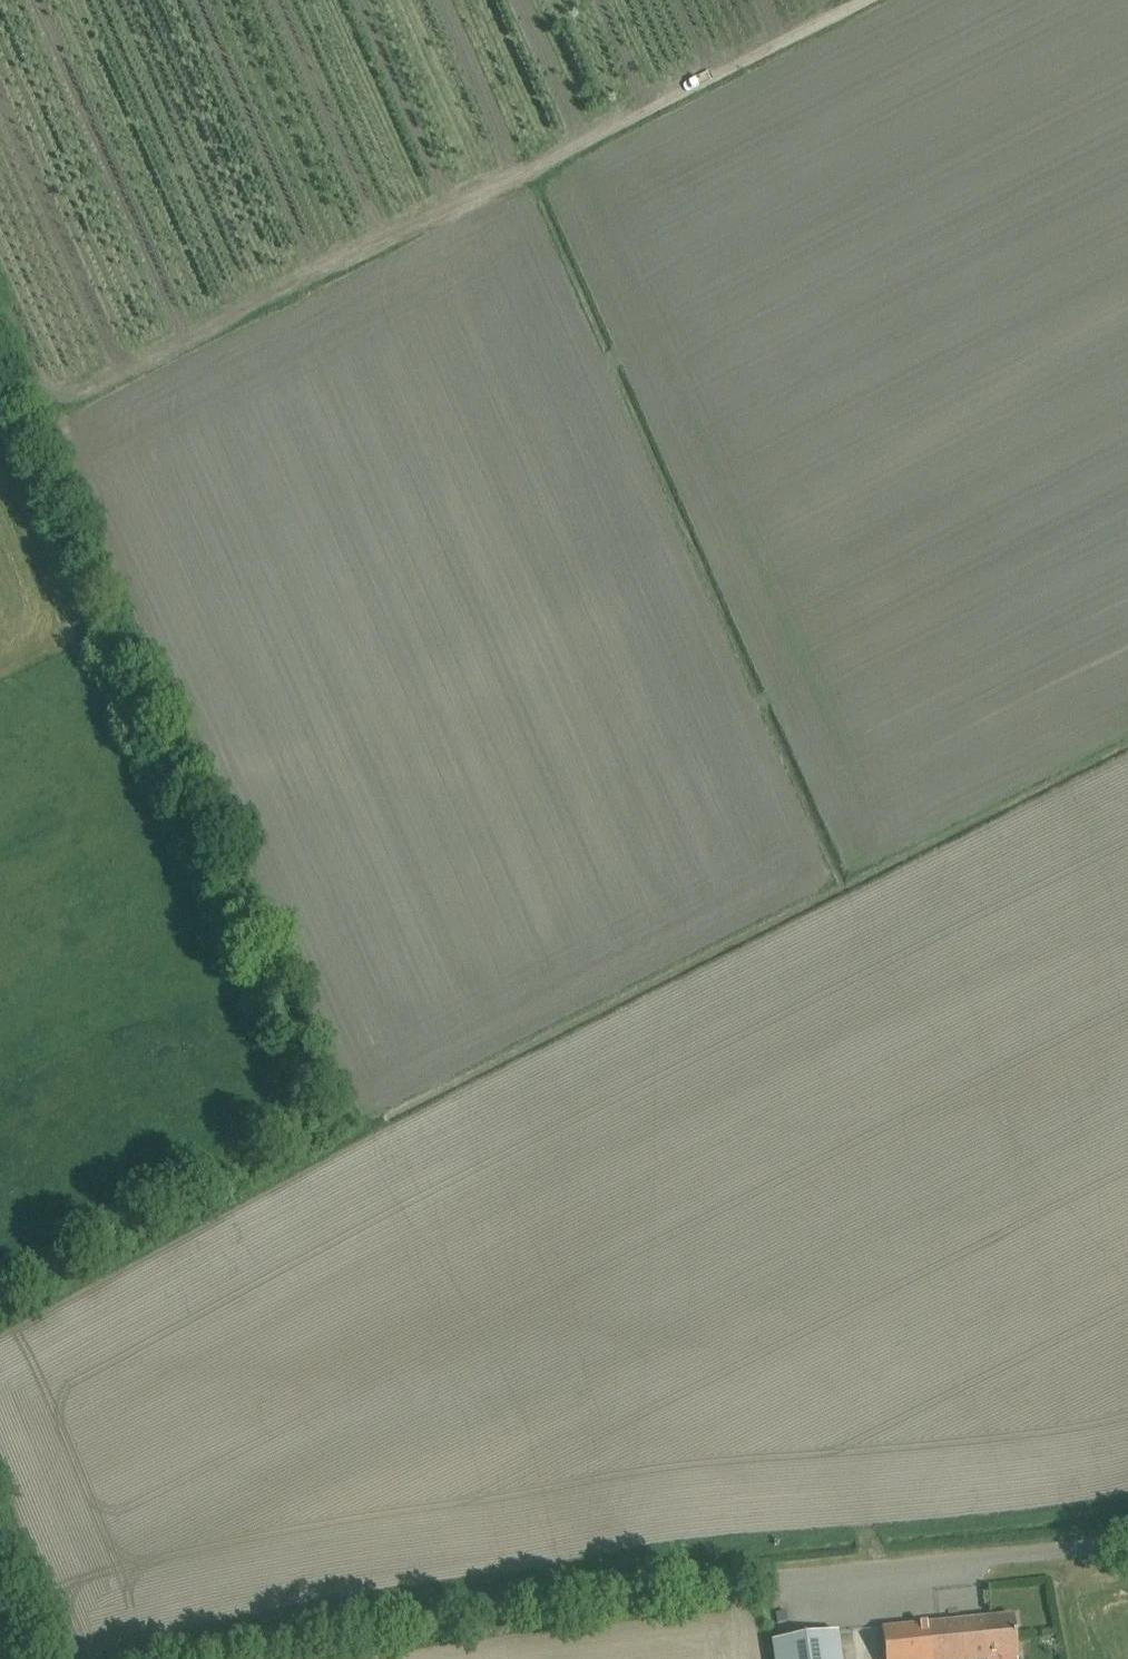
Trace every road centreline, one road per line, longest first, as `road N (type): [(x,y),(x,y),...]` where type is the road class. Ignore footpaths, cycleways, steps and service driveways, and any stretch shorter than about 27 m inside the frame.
road 1 (unclassified): [(201,1658),(326,1634),(1061,1556),(1127,1533)]
road 2 (track): [(278,302),(863,0)]

